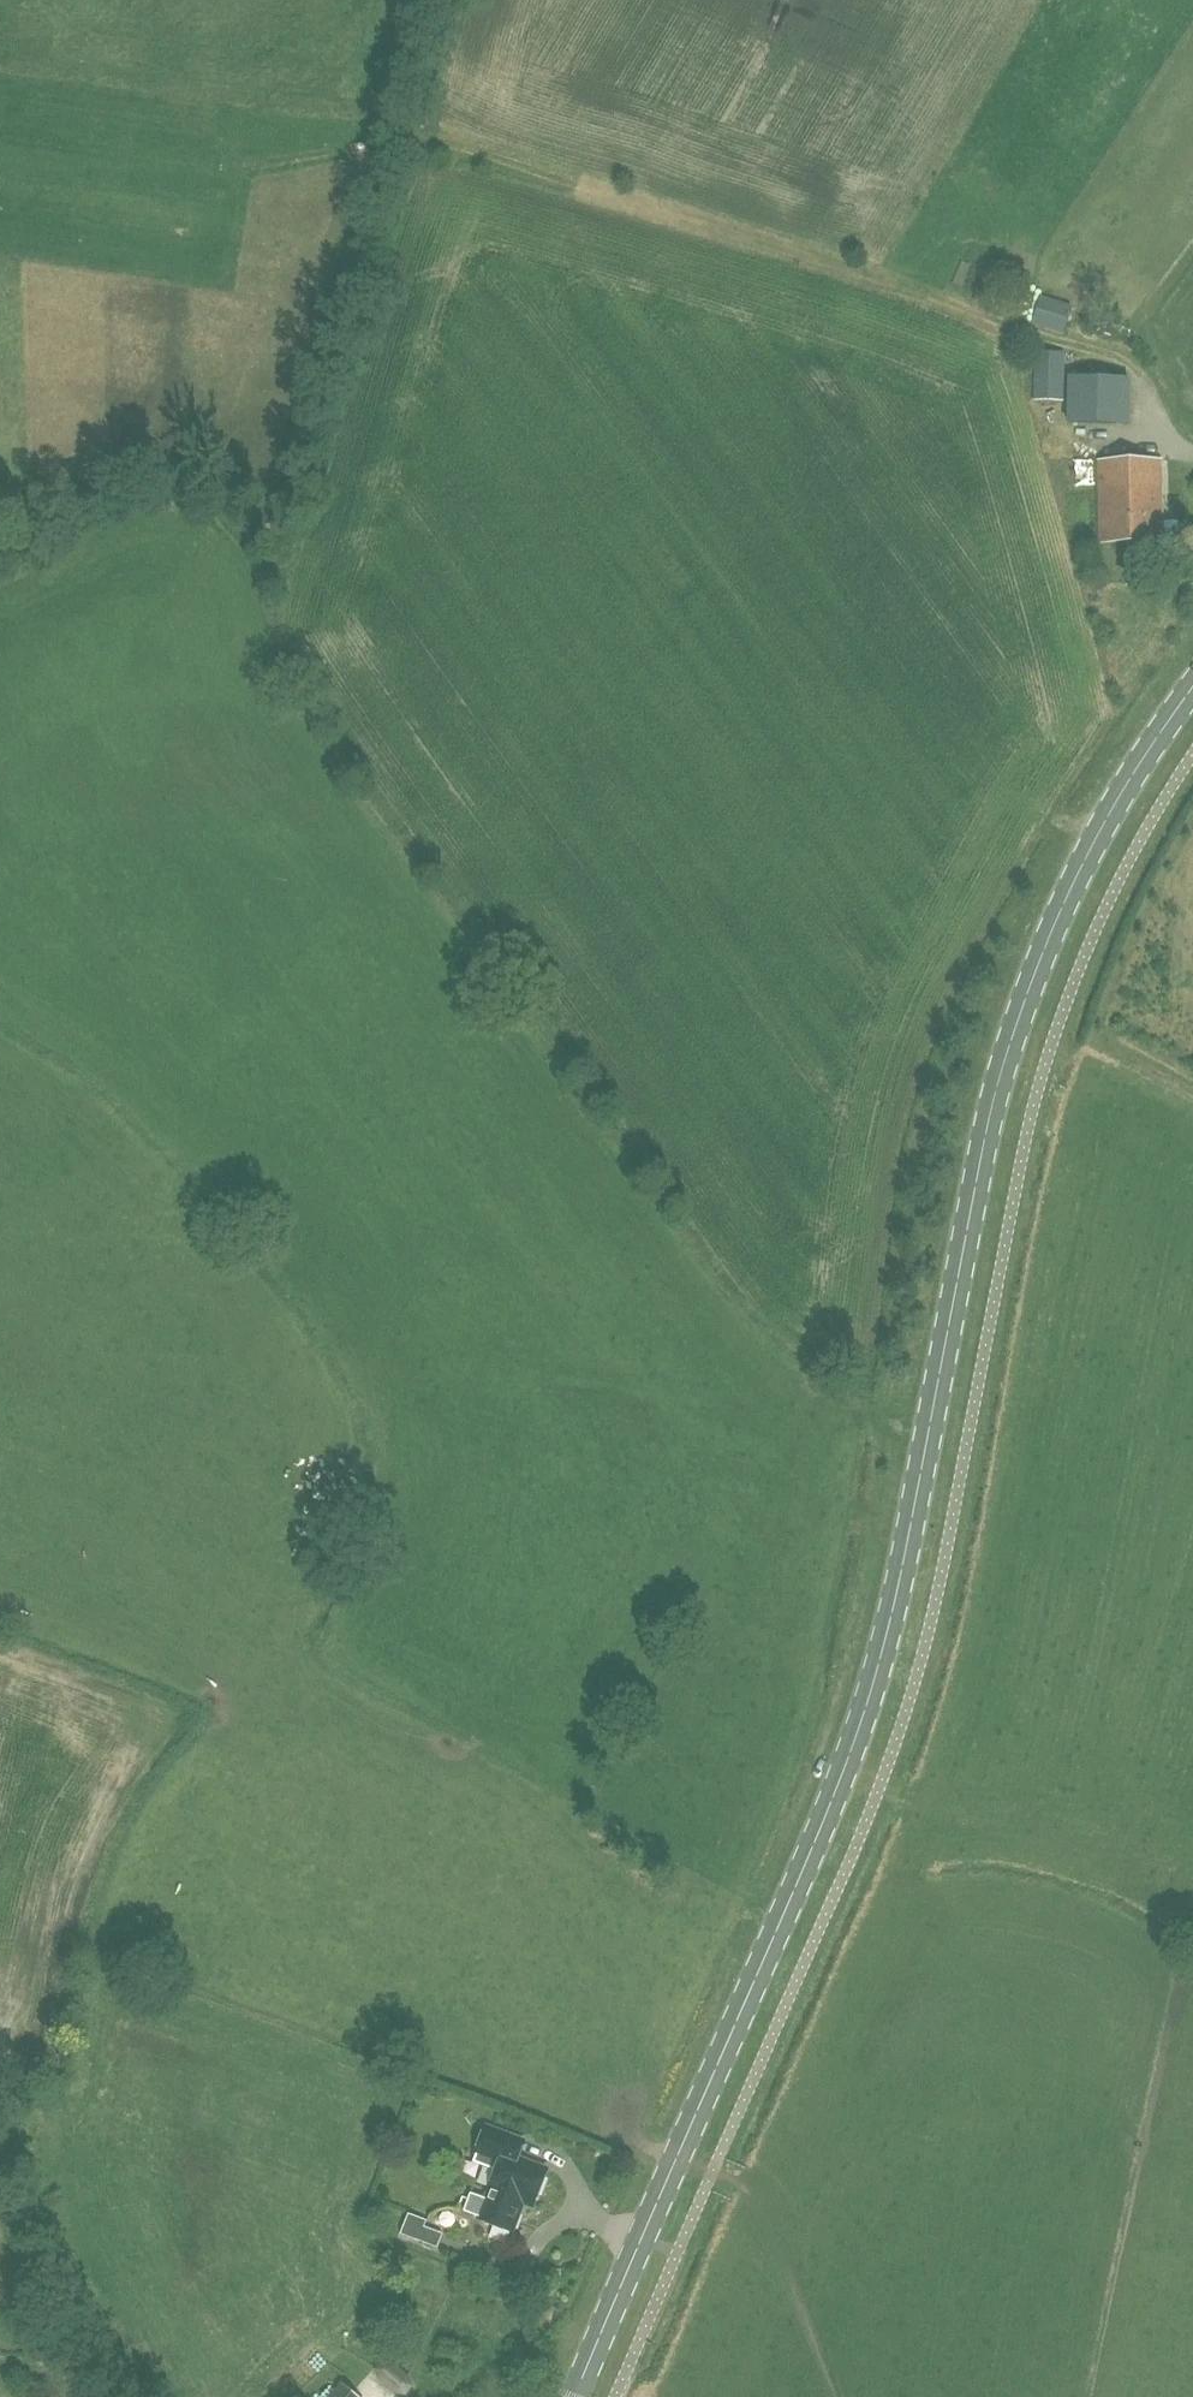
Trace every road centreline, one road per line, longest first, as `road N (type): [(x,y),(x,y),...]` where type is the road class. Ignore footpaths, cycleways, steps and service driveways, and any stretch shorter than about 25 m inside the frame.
road 1 (secondary): [(575,2396),(857,1741),(943,1399),(988,1146),(1032,1009),(1128,790),(1192,696)]

